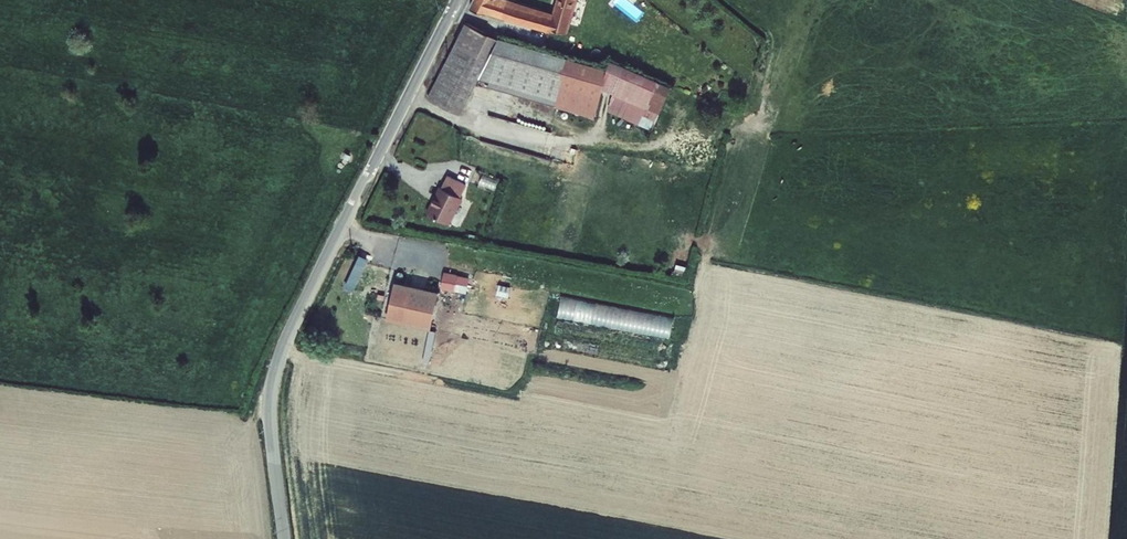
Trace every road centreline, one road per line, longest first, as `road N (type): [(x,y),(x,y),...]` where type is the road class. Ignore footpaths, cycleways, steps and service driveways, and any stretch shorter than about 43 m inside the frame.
road 1 (unclassified): [(284,538),(271,436),(280,356),(457,0)]

